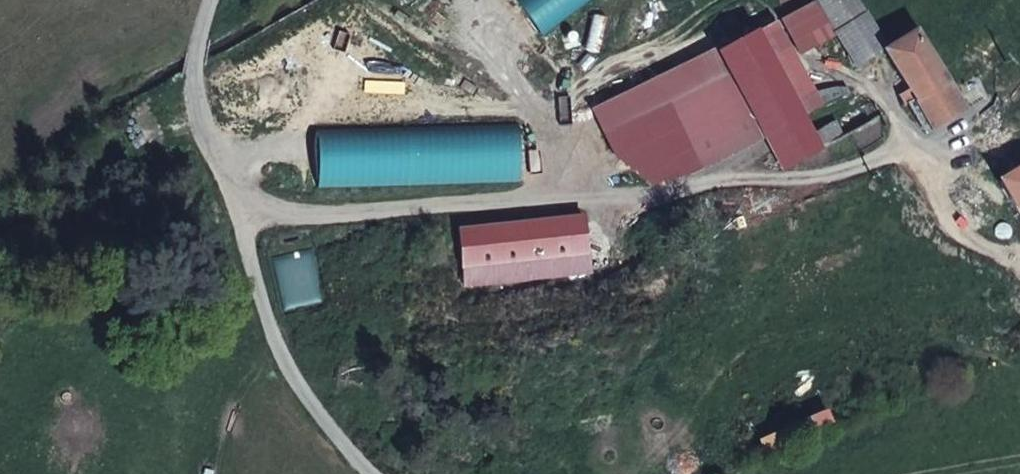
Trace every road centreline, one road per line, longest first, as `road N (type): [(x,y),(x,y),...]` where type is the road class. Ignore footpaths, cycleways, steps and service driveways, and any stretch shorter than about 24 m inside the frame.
road 1 (unclassified): [(245,225),(739,192),(852,177),(906,145)]
road 2 (unclassified): [(245,225),(262,308),(289,364),(369,473)]
road 3 (unclassified): [(215,0),(197,79),(203,136),(245,225)]

